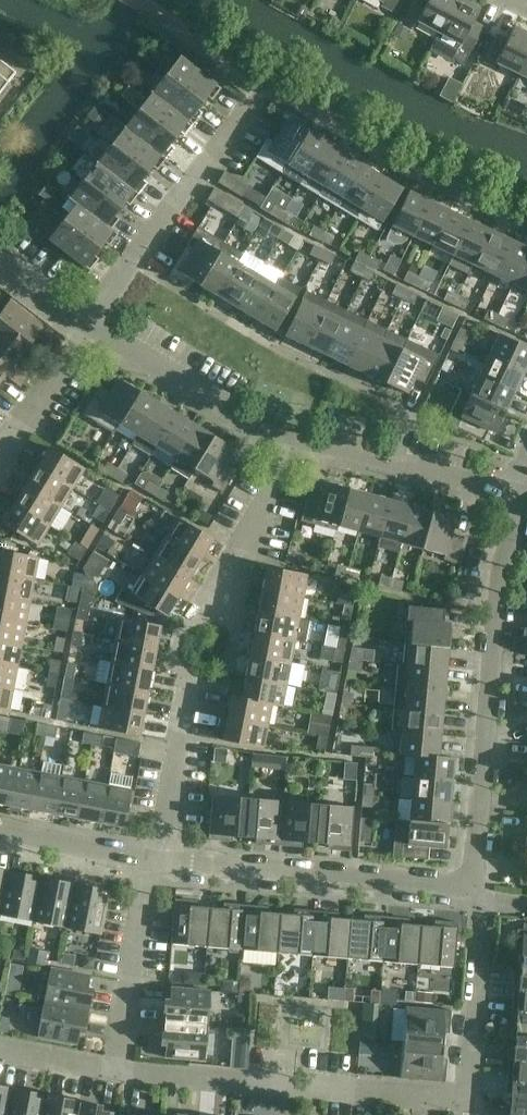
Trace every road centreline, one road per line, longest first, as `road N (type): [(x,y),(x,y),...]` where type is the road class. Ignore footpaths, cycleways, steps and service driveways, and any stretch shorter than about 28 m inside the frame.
road 1 (residential): [(126,1077),(462,1098),(469,889)]
road 2 (residential): [(469,889),(502,563),(518,497)]
road 3 (residential): [(151,868),(469,889)]
road 4 (residential): [(246,69),(83,323)]
road 5 (residential): [(518,497),(286,440)]
road 6 (residential): [(286,440),(83,323)]
road 7 (residential): [(126,1077),(151,868)]
road 8 (residential): [(83,323),(0,458)]
road 9 (residential): [(0,840),(151,868)]
road 10 (residential): [(151,868),(182,733)]
road 11 (residential): [(0,1055),(126,1077)]

